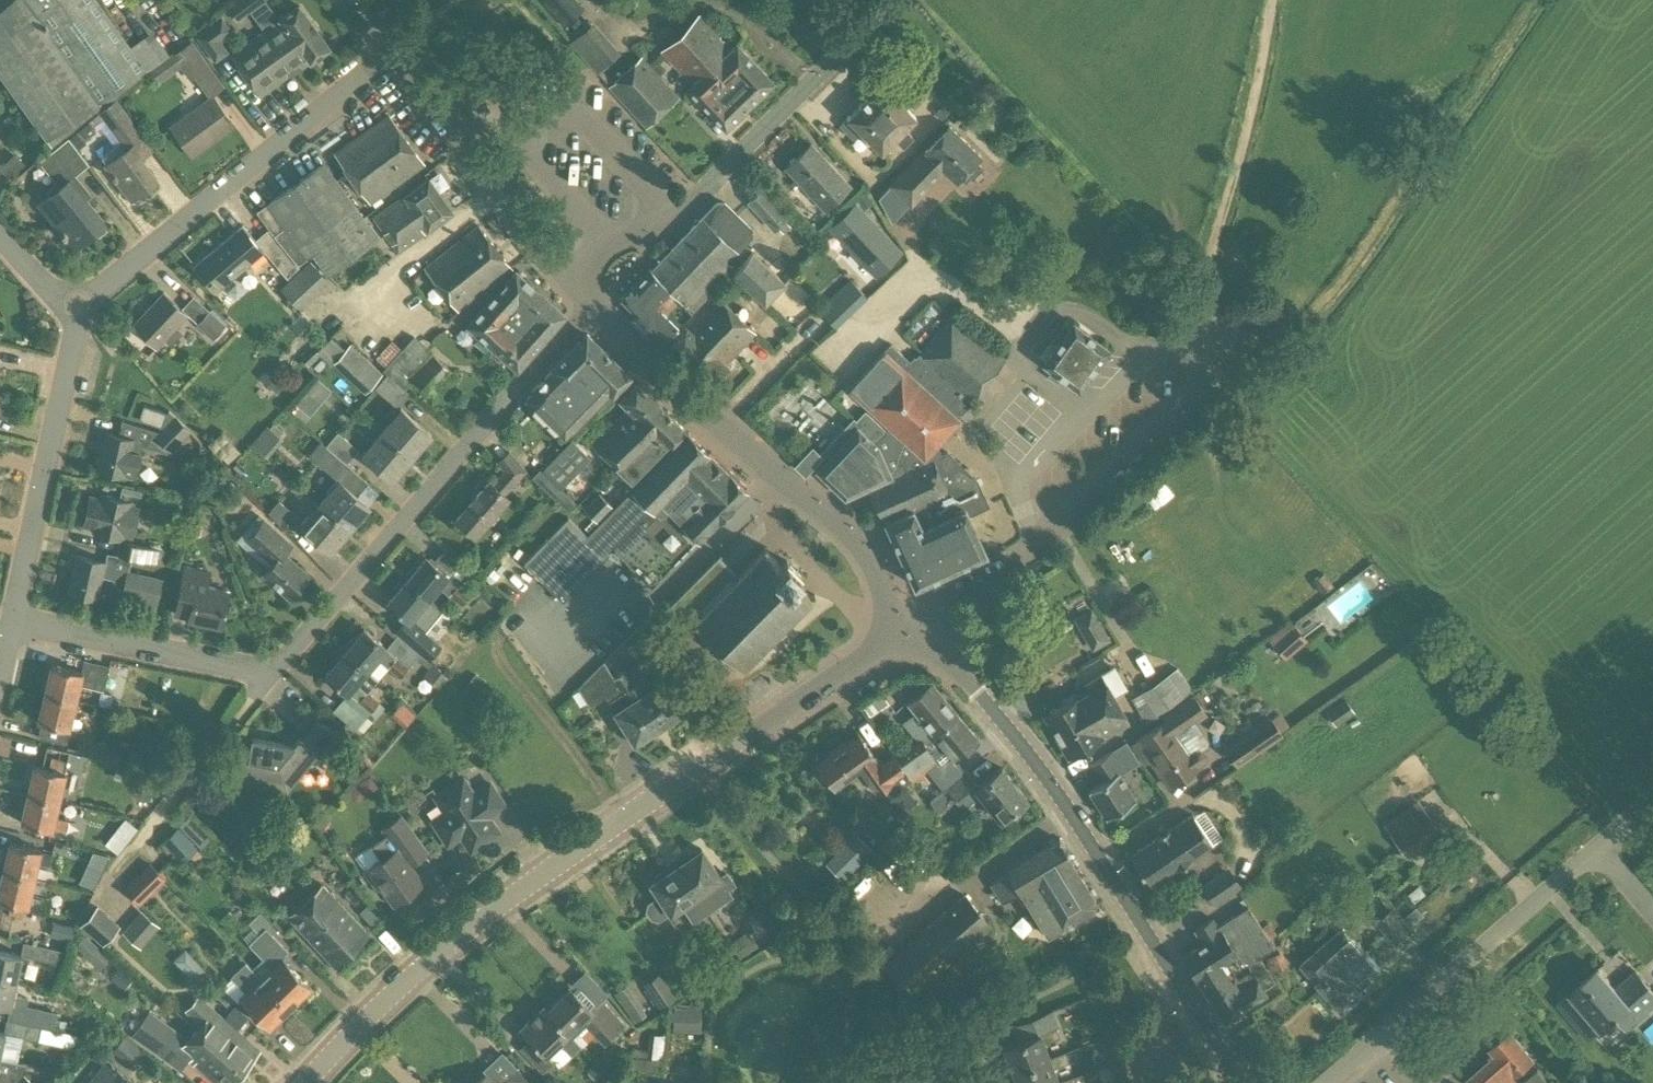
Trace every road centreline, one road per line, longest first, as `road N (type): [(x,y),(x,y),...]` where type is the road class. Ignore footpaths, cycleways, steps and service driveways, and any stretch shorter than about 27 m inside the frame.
road 1 (residential): [(589,304),(274,672),(13,622)]
road 2 (residential): [(306,1082),(447,943),(903,632)]
road 3 (residential): [(1240,1082),(1043,774),(958,667),(903,632)]
road 4 (residential): [(903,632),(851,535),(713,424),(589,304)]
road 5 (unclassified): [(577,290),(606,245),(674,218),(891,0)]
road 6 (residential): [(80,309),(393,50)]
road 7 (unclassified): [(1336,1082),(1601,844)]
road 8 (residential): [(13,622),(80,309)]
road 9 (residential): [(577,290),(393,50)]

